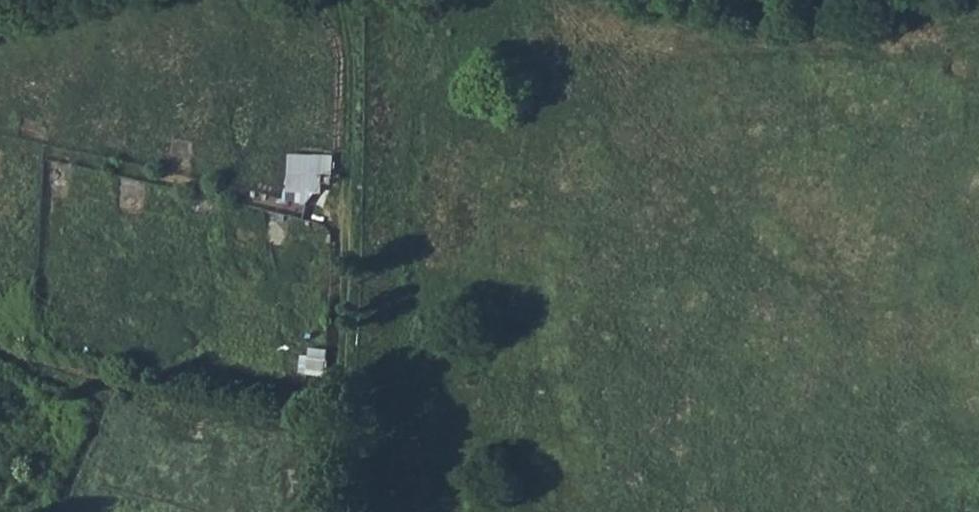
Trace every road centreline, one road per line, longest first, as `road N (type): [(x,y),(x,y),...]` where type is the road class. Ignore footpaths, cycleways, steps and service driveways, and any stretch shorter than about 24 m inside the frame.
road 1 (track): [(338,511),(352,94),(342,0)]

